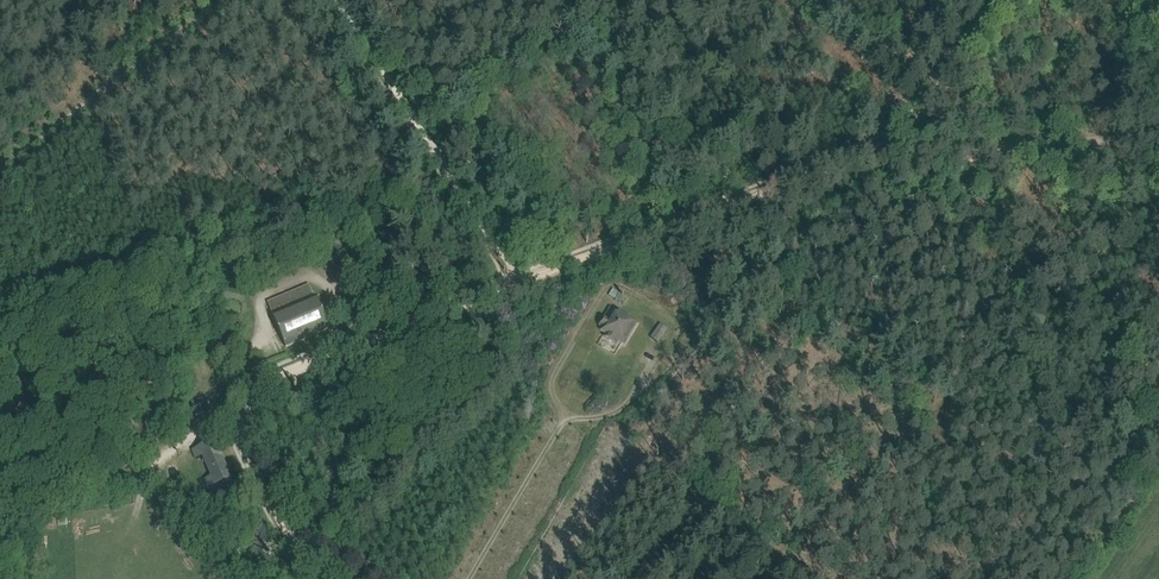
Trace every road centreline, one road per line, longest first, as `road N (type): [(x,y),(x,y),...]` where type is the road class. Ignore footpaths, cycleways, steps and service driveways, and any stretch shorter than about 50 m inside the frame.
road 1 (track): [(242,418),(258,387),(283,371),(858,162),(876,152),(890,121),(1003,0)]
road 2 (track): [(520,282),(339,0)]
road 3 (track): [(1158,142),(876,152)]
road 4 (track): [(582,391),(470,578)]
road 5 (track): [(341,578),(291,537),(249,459),(242,418)]

